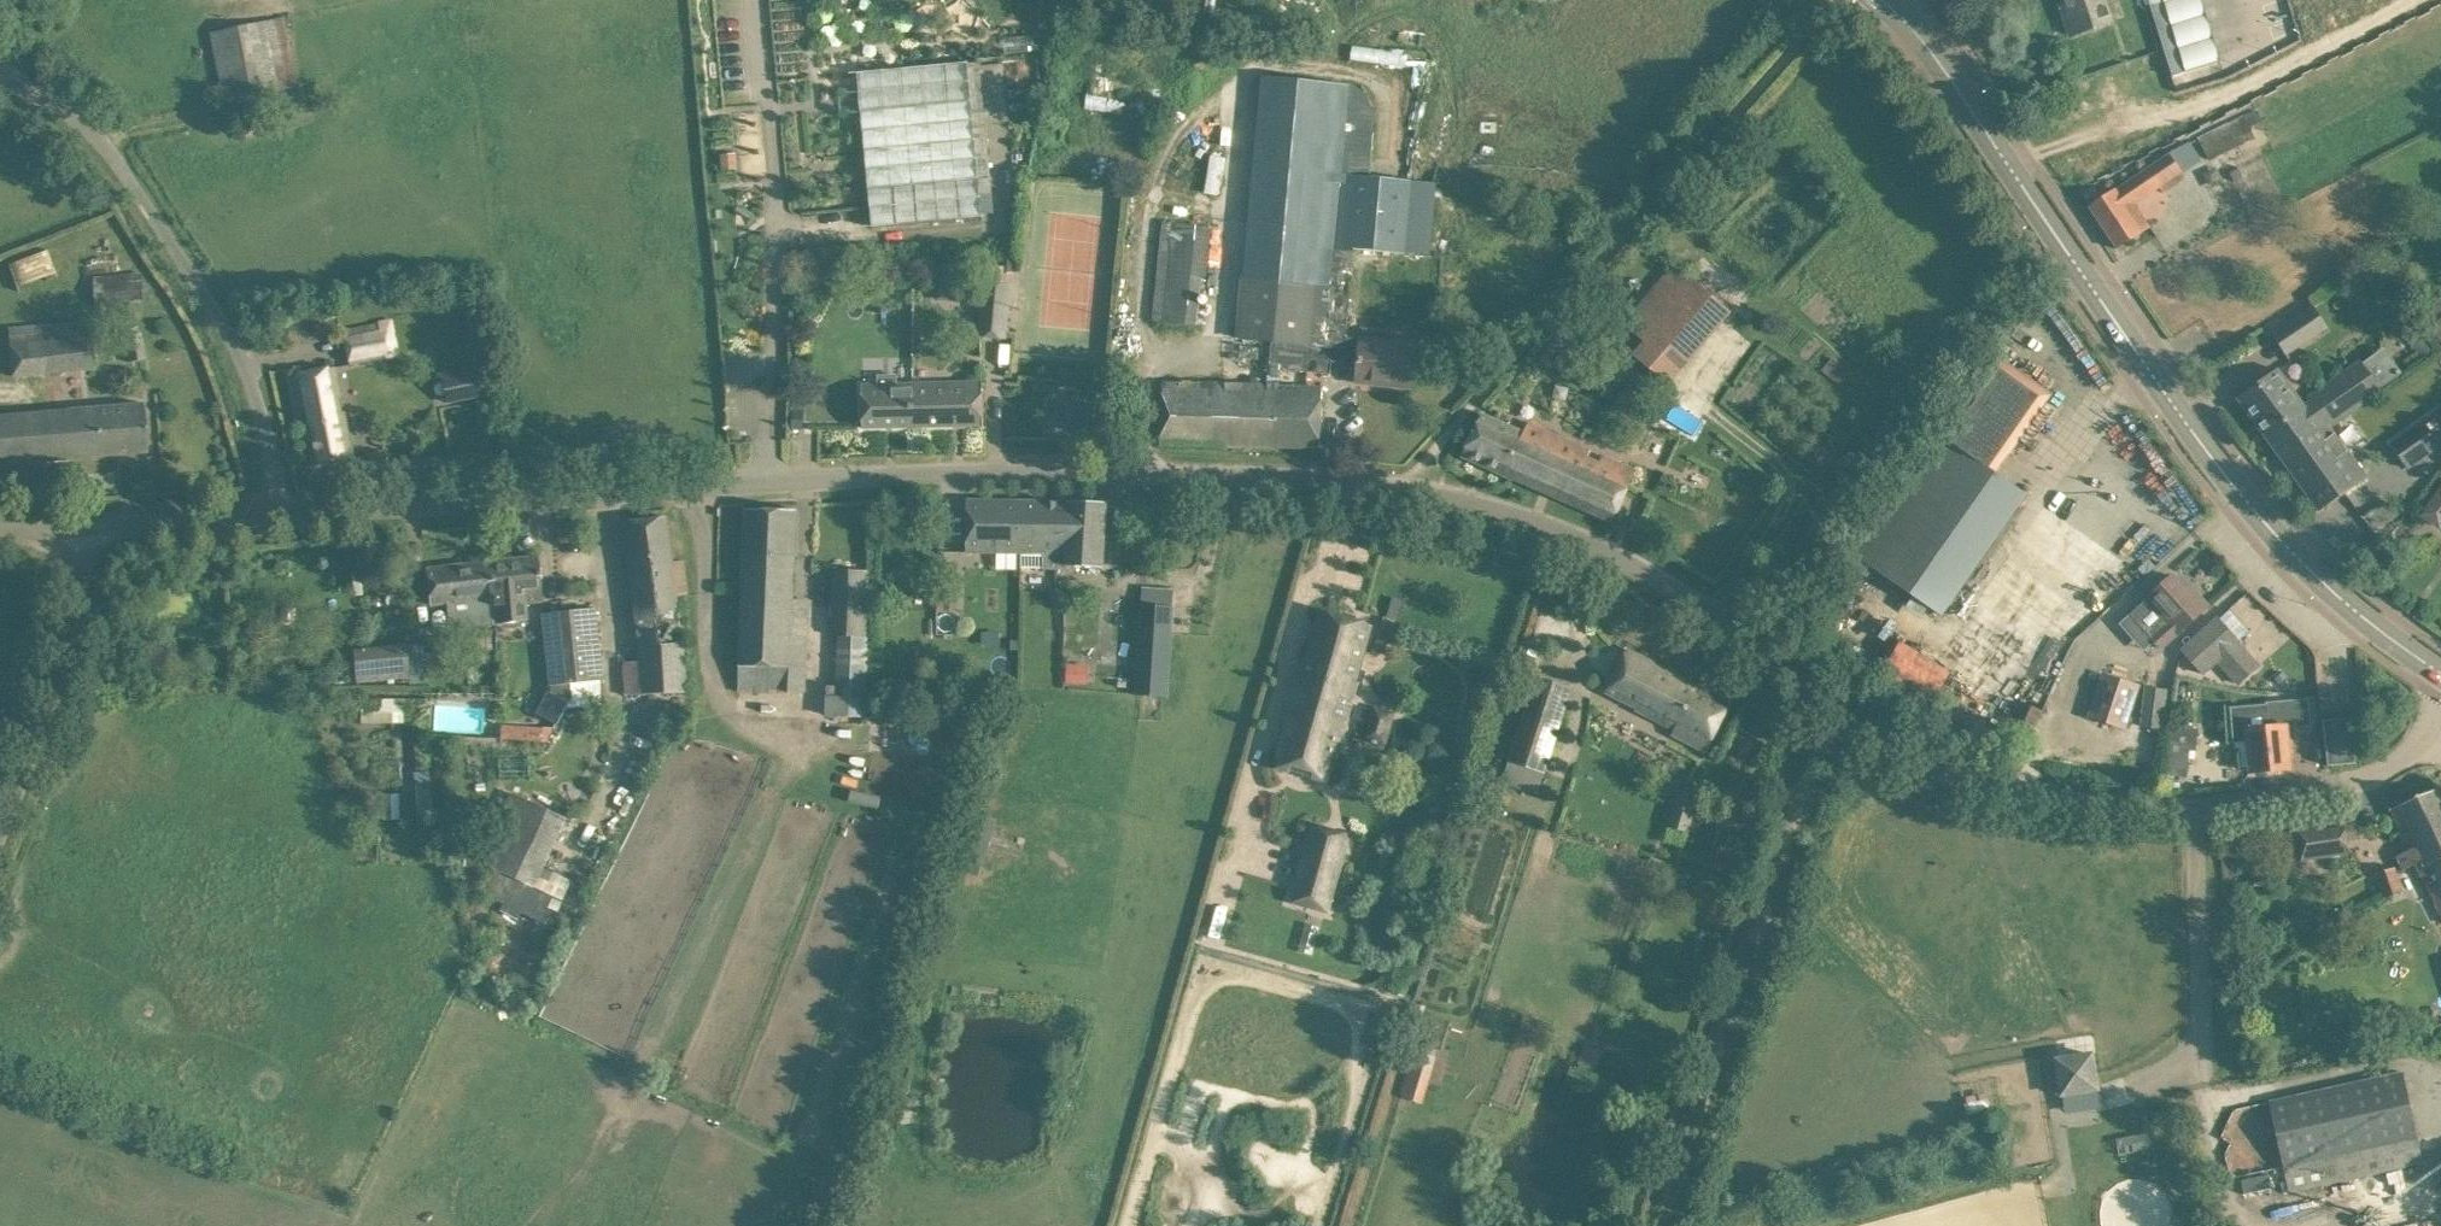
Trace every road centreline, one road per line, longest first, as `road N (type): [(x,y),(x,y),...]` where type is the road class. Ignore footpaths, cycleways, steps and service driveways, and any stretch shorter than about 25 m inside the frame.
road 1 (unclassified): [(2428,734),(2359,778),(2204,806),(2140,810),(1986,784),(1908,751),(1729,623),(1599,544),(1542,521),(1415,489),(945,468),(285,509)]
road 2 (secondary): [(2440,674),(2323,588),(2242,497),(1933,53),(1881,0)]
road 3 (unclassified): [(285,509),(265,427),(208,297),(107,144),(0,68)]
road 4 (unclassified): [(0,818),(77,624),(87,524)]
road 5 (unclassified): [(87,524),(285,509)]

